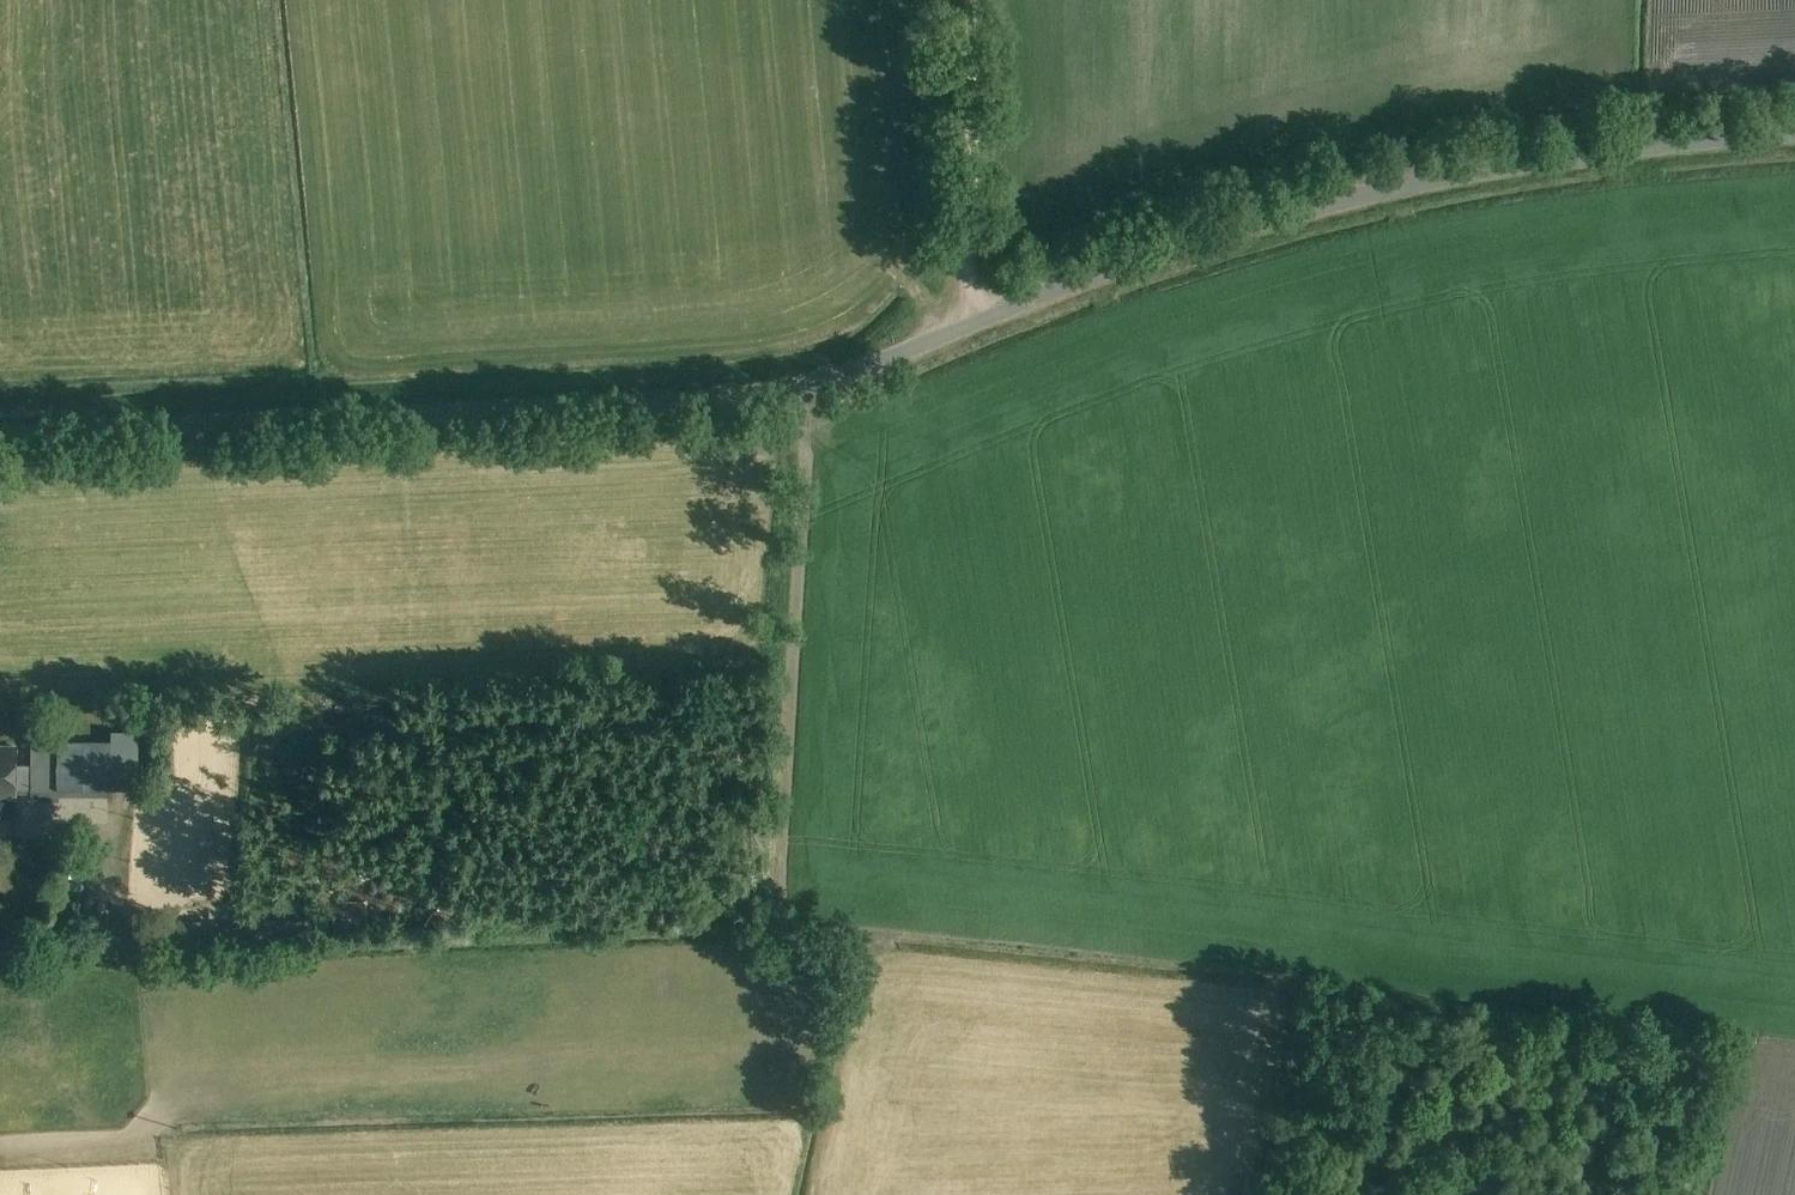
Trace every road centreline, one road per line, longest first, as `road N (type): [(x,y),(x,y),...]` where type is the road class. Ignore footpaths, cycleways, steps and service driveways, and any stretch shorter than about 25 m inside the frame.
road 1 (unclassified): [(0,433),(781,389),(1334,202),(1641,144),(1794,134)]
road 2 (track): [(970,0),(965,288),(972,322)]

